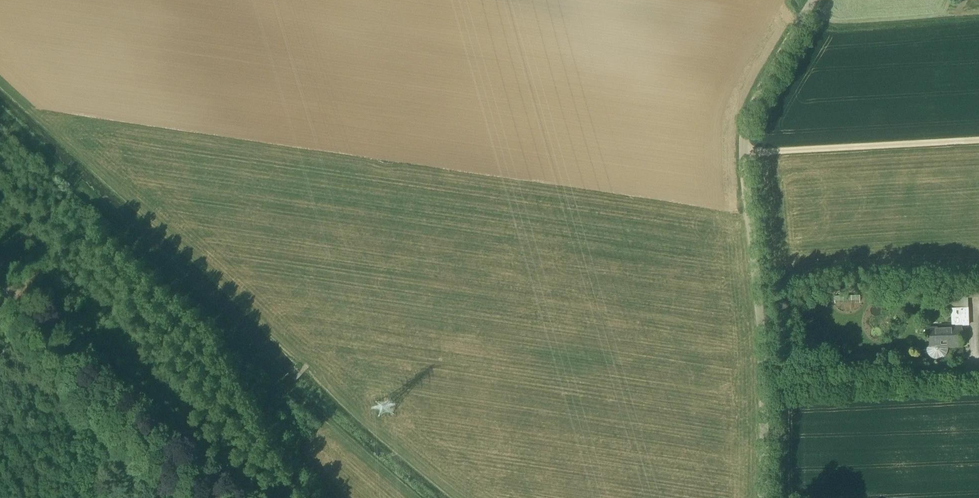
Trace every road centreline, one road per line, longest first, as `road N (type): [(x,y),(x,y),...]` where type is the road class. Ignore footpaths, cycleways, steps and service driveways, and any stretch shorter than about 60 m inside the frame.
road 1 (unclassified): [(763,497),(760,300),(744,155),(751,119),(815,0)]
road 2 (tertiary): [(211,497),(123,425),(0,289)]

